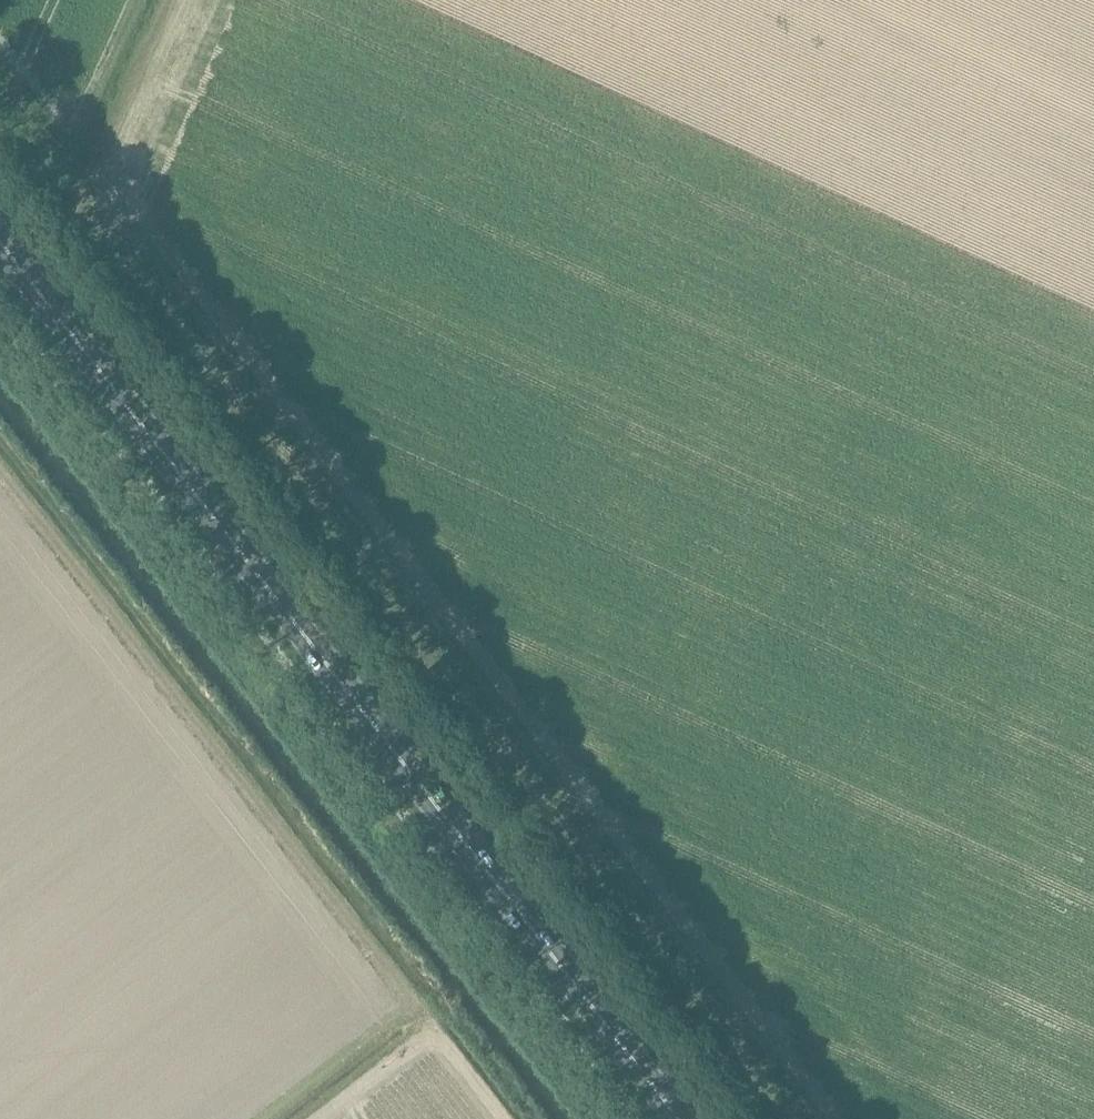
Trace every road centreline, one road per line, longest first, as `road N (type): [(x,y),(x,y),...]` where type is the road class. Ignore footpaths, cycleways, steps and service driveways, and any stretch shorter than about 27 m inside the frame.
road 1 (secondary): [(675,1118),(0,225)]

